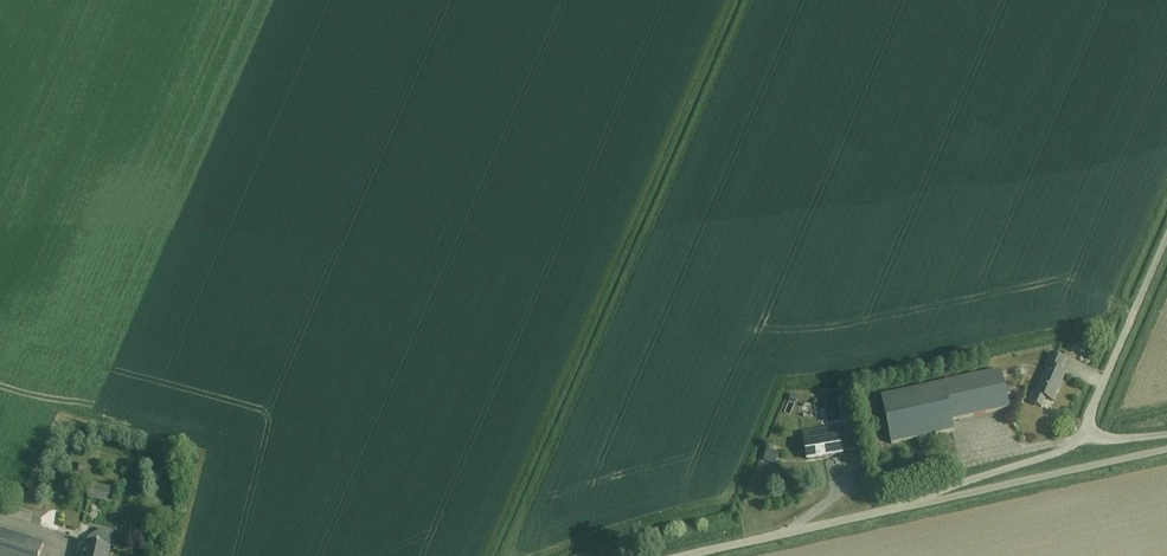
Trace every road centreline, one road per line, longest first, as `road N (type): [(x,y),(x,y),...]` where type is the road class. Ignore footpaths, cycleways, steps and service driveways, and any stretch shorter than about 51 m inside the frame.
road 1 (unclassified): [(953,492),(695,555)]
road 2 (unclassified): [(1166,449),(953,492)]
road 3 (unclassified): [(1089,436),(1166,251)]
road 4 (unclassified): [(953,492),(1089,436)]

